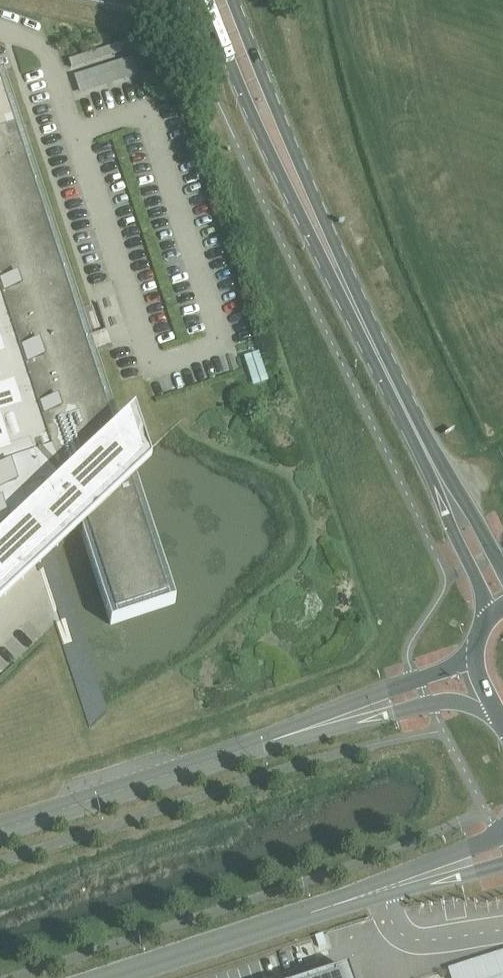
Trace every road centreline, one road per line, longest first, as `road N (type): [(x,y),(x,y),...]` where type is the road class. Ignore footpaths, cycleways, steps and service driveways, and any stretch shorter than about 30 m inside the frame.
road 1 (primary): [(207,0),(249,107),(336,267)]
road 2 (unclassified): [(110,977),(382,889)]
road 3 (primary): [(336,267),(235,0)]
road 4 (primary): [(437,472),(336,267)]
road 5 (unclassified): [(299,731),(440,701),(499,717)]
road 6 (unclassified): [(476,648),(299,731)]
road 7 (unclassified): [(171,773),(0,830)]
road 8 (primary): [(437,472),(488,619)]
road 9 (unclassified): [(171,773),(299,731)]
road 10 (unclassified): [(502,832),(382,889)]
road 11 (unclassified): [(382,889),(502,864)]

